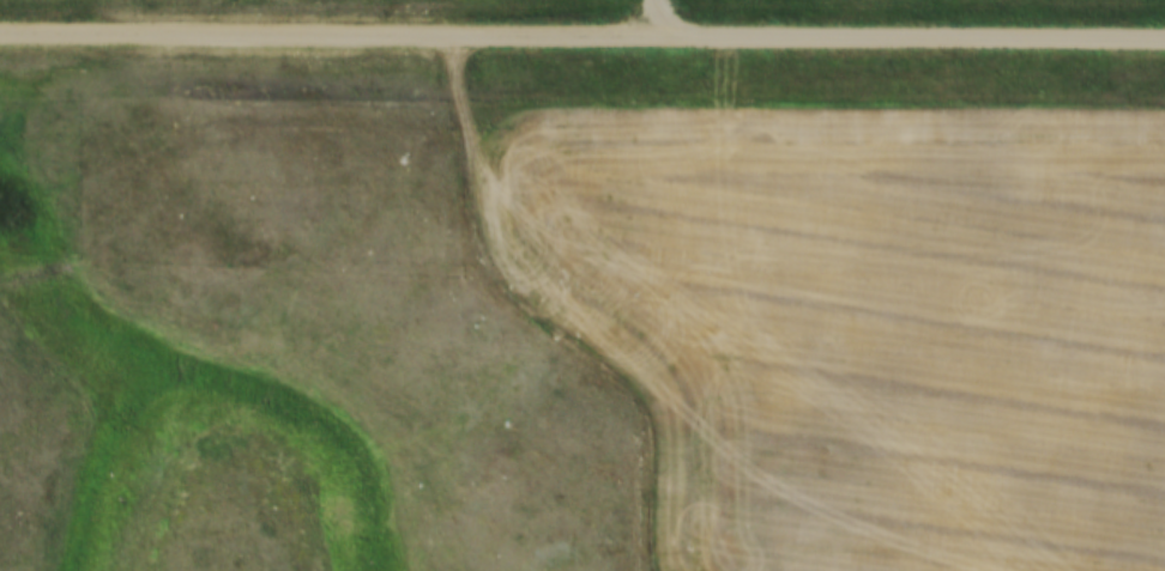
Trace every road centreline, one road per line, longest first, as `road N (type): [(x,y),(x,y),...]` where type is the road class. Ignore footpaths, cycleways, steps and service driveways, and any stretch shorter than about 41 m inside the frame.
road 1 (residential): [(1164,36),(0,39)]
road 2 (track): [(660,570),(656,411),(488,260),(451,38)]

